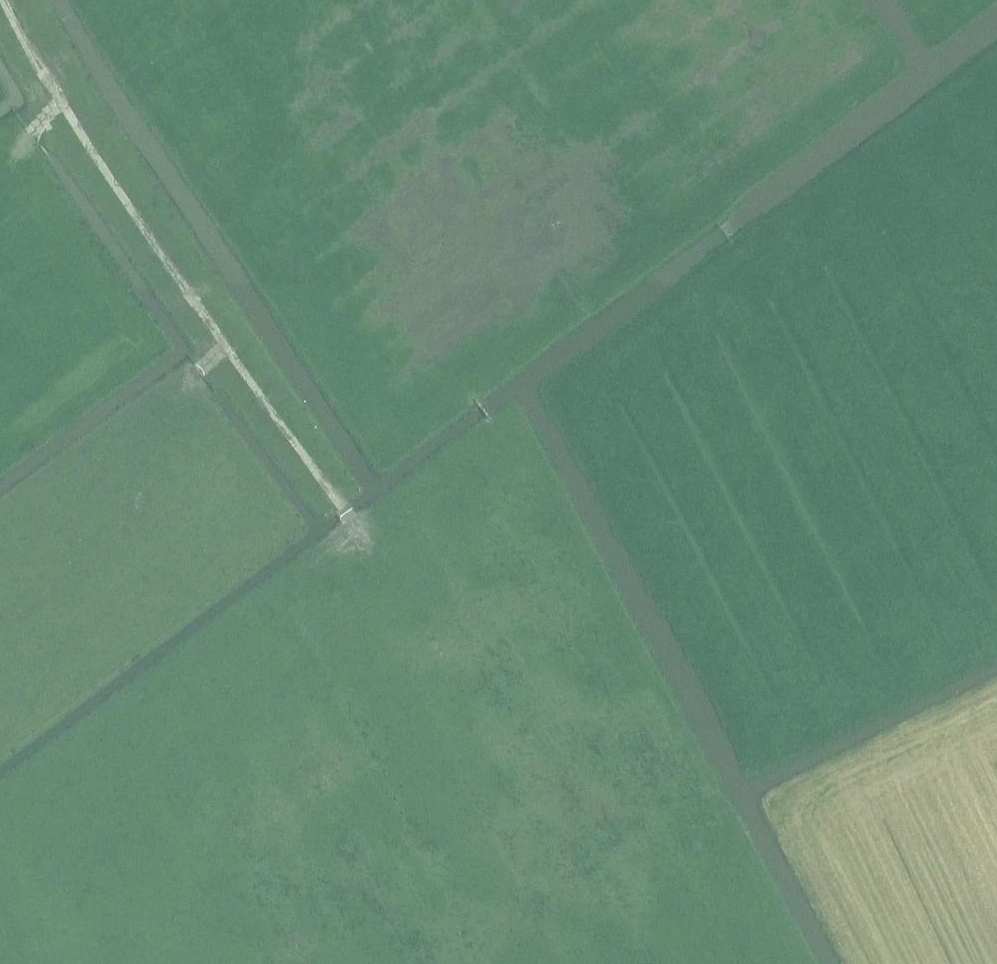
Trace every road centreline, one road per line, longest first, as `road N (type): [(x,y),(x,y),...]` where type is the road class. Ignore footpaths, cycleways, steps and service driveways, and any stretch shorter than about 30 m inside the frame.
road 1 (track): [(340,508),(45,83),(7,0)]

